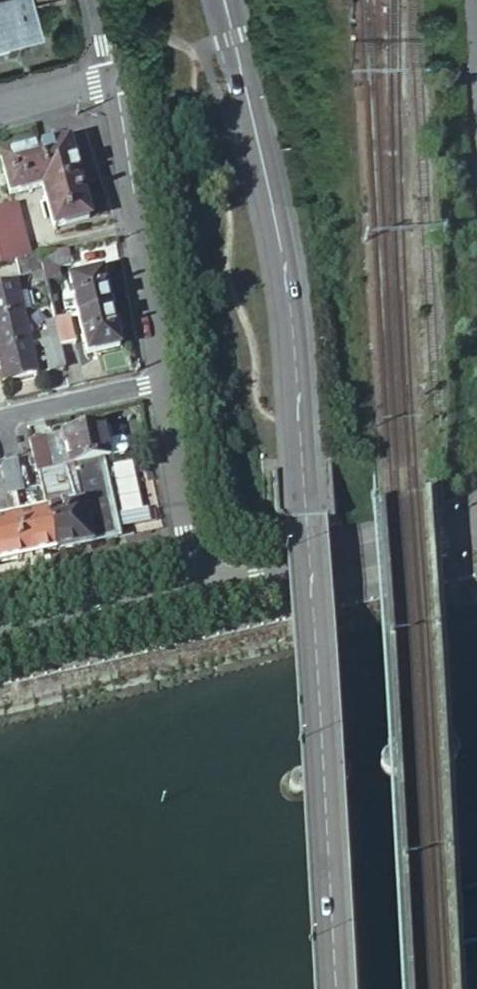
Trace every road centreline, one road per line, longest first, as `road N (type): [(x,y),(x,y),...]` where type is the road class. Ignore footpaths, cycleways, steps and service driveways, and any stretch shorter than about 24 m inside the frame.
road 1 (secondary): [(330,988),(300,421),(282,260),(223,0)]
road 2 (residential): [(164,376),(109,72)]
road 3 (residential): [(201,586),(476,527)]
road 4 (residential): [(201,586),(164,376)]
road 5 (residential): [(0,634),(201,586)]
road 6 (residential): [(0,420),(164,376)]

